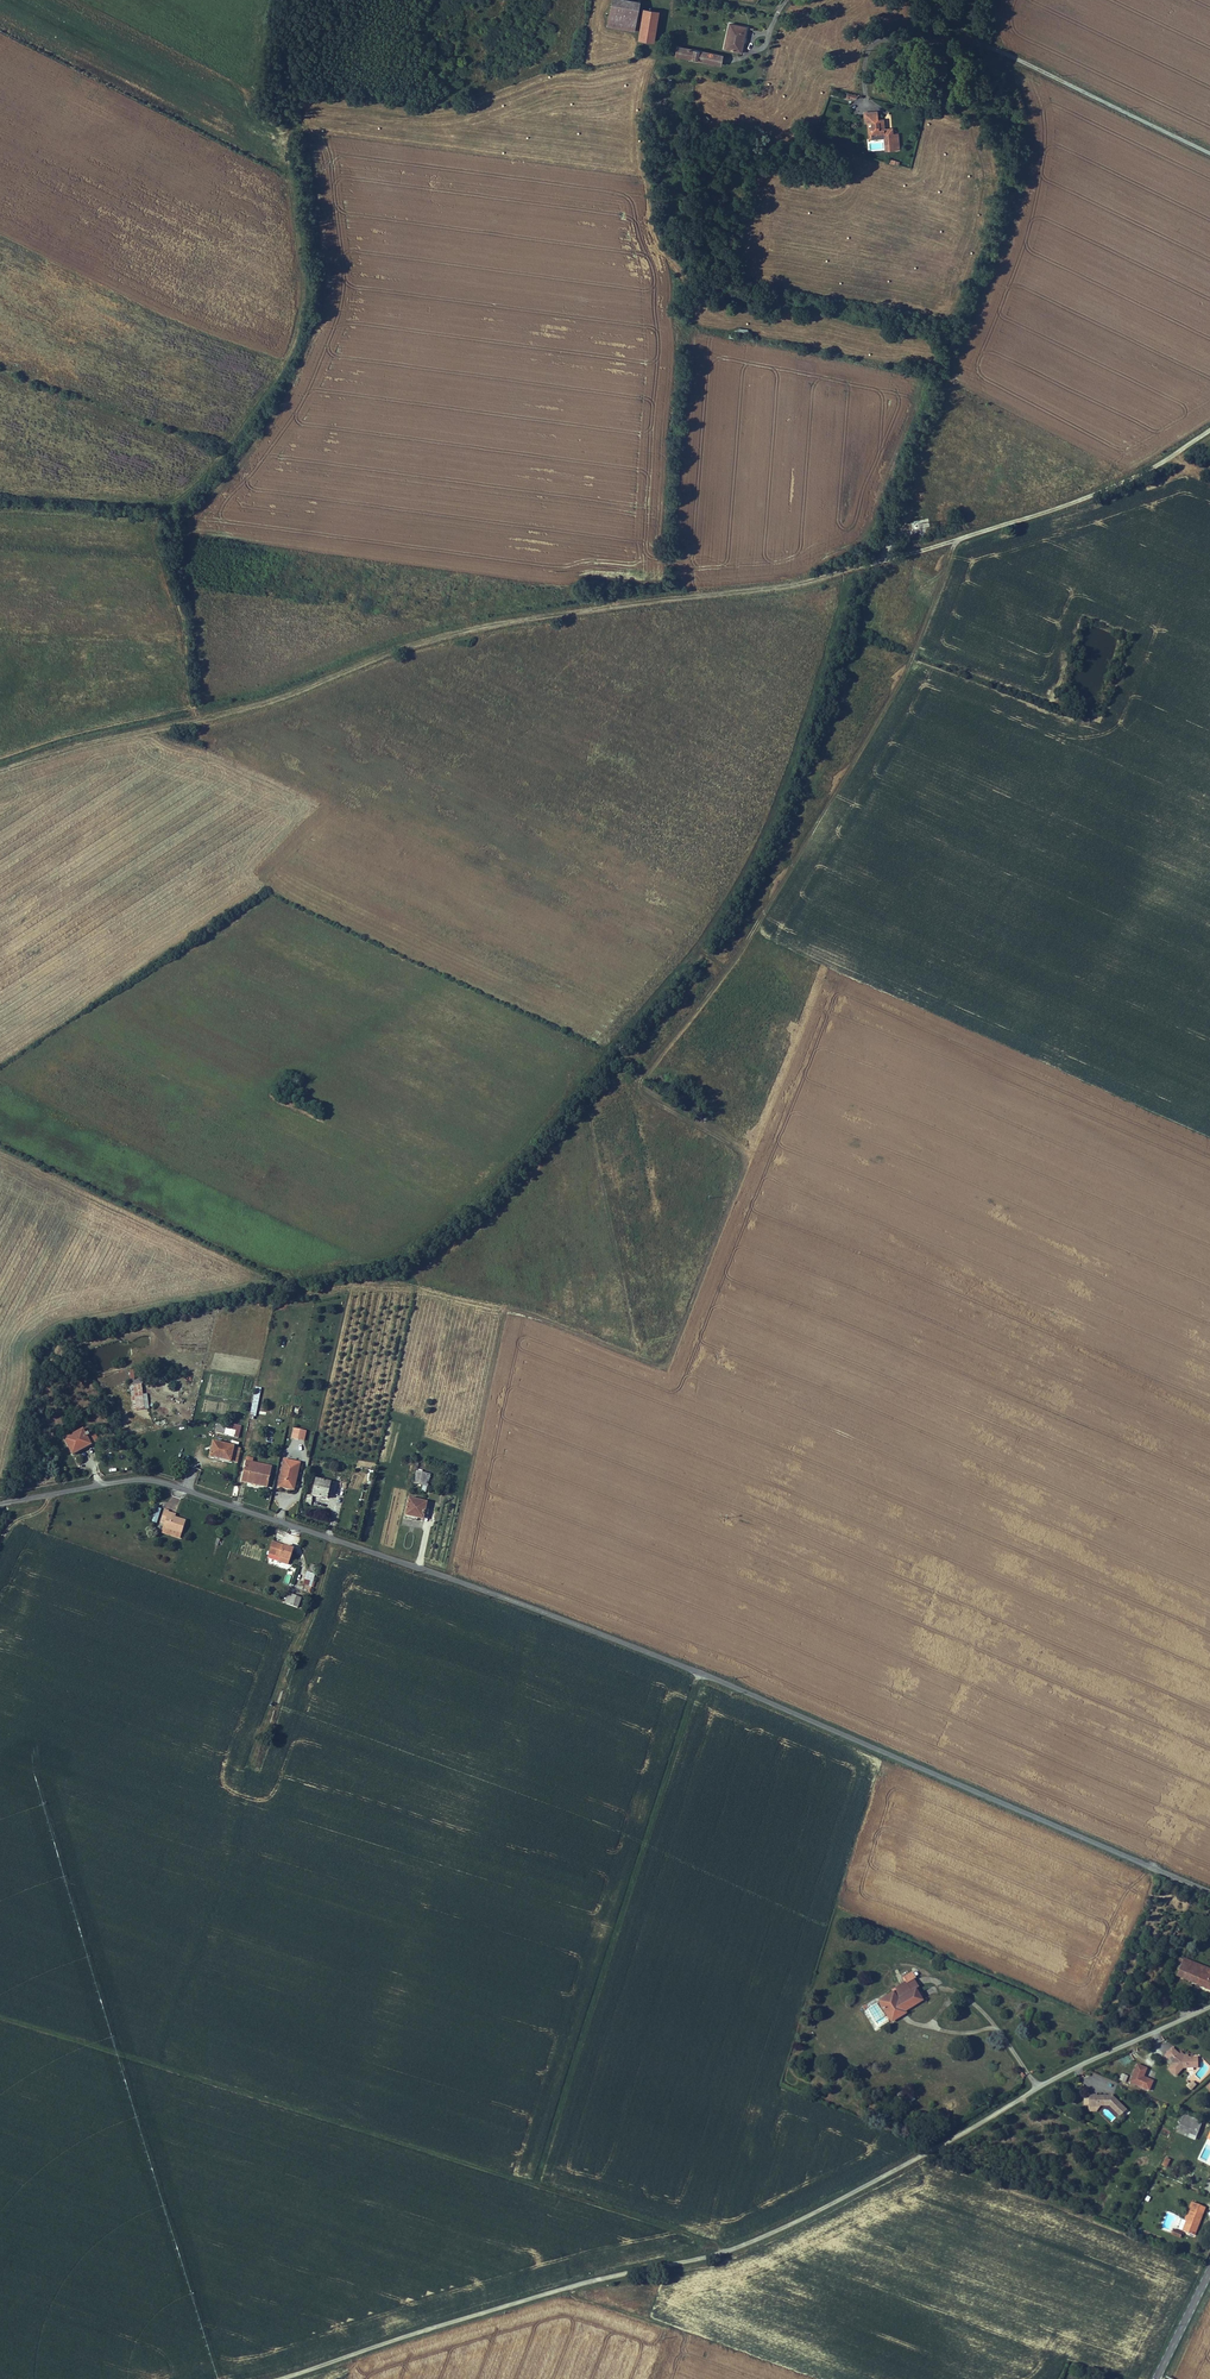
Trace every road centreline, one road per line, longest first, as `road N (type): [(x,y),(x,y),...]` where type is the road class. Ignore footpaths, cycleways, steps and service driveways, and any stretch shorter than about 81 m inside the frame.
road 1 (unclassified): [(1209,1890),(700,1671),(172,1484),(133,1478),(0,1503)]
road 2 (track): [(0,769),(281,695),(397,647),(477,626),(775,588),(957,540)]
road 3 (track): [(269,2378),(532,2296),(756,2239),(1038,2086)]
road 4 (unclassified): [(957,540),(1087,497),(1209,430)]
road 5 (unclassified): [(1038,2086),(1209,2004)]
road 6 (tertiary): [(1154,2378),(1209,2266)]

